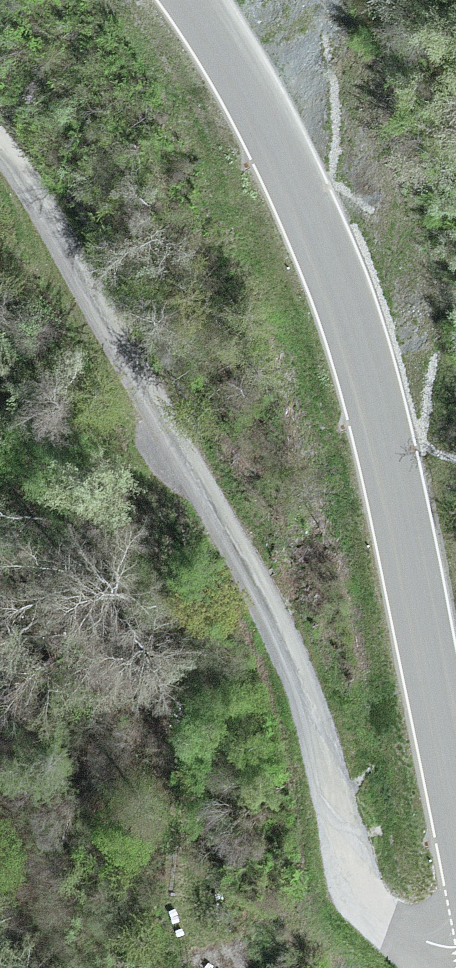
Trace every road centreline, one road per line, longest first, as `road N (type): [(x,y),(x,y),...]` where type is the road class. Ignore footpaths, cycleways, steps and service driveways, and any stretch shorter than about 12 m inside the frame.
road 1 (track): [(455,948),(414,942),(380,919),(348,849),(314,720),(284,653),(246,597),(72,266),(0,148)]
road 2 (tertiary): [(198,0),(350,309),(386,444),(455,796)]

